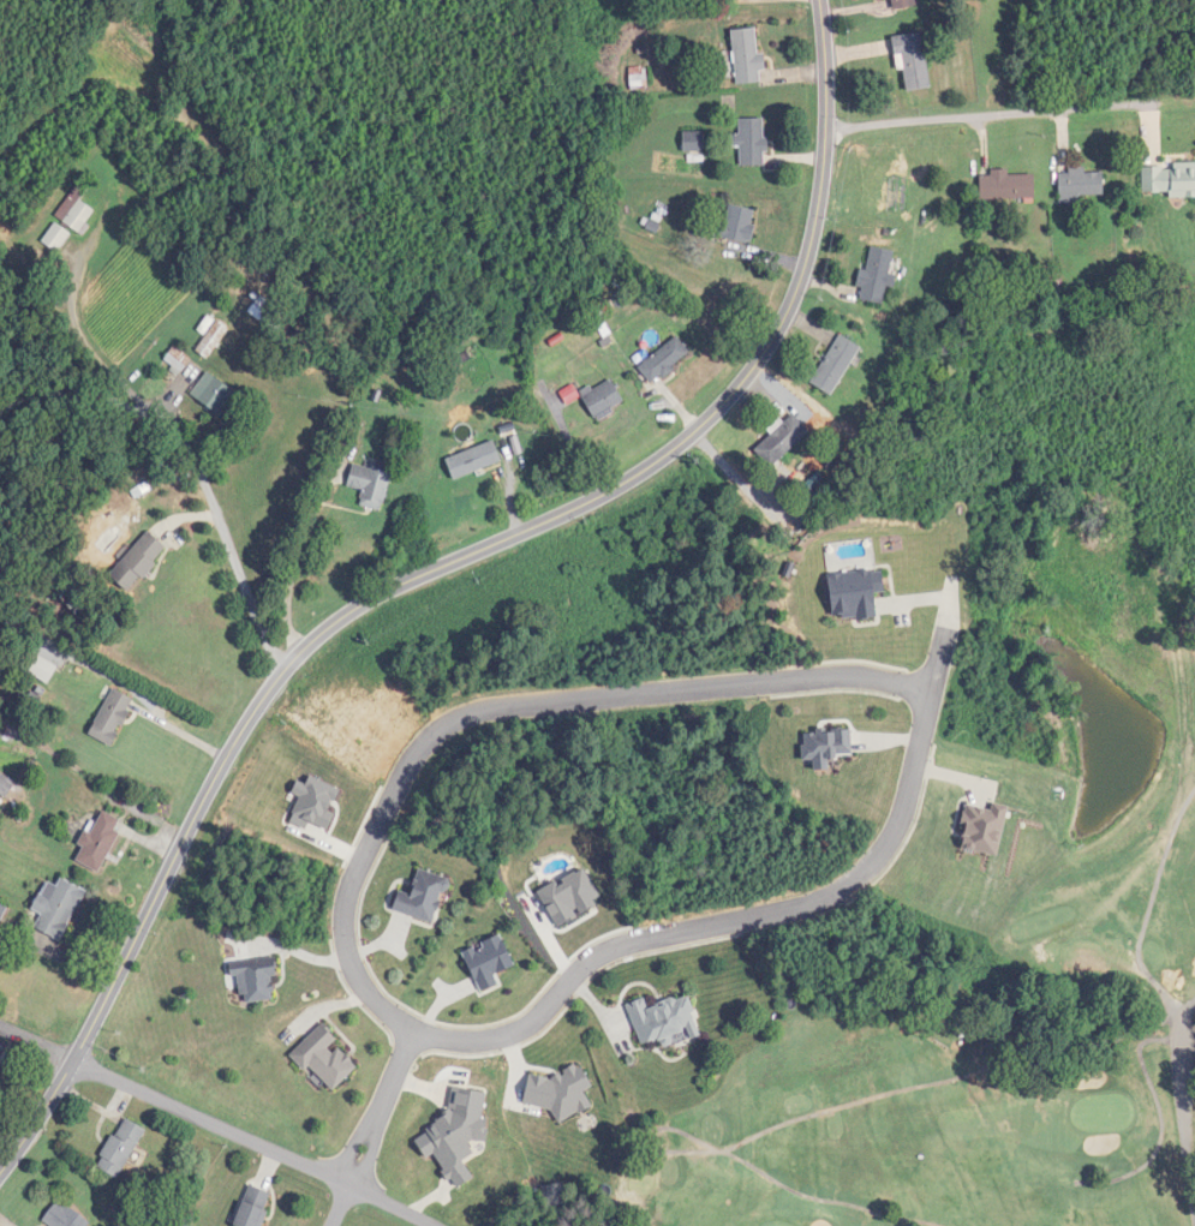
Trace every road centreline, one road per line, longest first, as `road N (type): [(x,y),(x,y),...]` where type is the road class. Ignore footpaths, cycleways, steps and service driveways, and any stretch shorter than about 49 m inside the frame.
road 1 (residential): [(0,1172),(72,1063),(238,737),(299,653),(365,602),(625,483),(700,426),(763,354),(796,291),(821,192),(821,0)]
road 2 (residential): [(928,704),(819,690),(497,719),(442,737),(405,775),(337,929),(346,980),(359,1001),(408,1045)]
road 3 (residential): [(408,1045),(446,1053),(497,1049),(609,962),(809,916),(858,887),(896,833),(942,642)]
road 4 (residential): [(433,1225),(0,1027)]
road 5 (residential): [(826,130),(1179,100)]
road 6 (residential): [(1194,1200),(1182,1106),(1187,1011)]
road 7 (residential): [(408,1045),(352,1184)]

